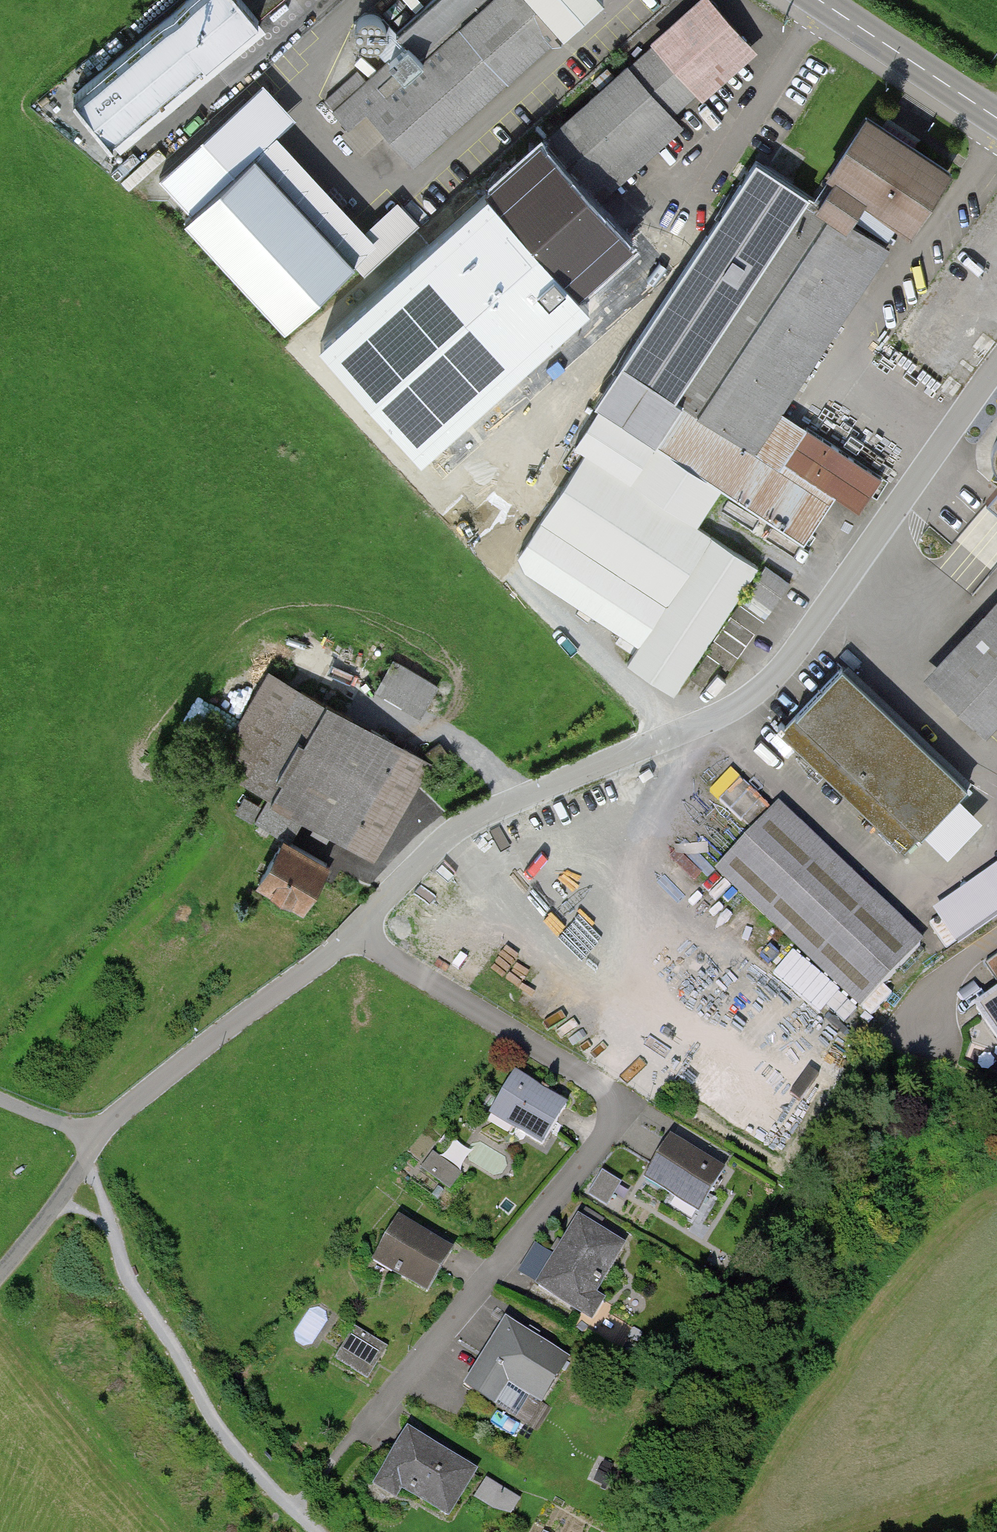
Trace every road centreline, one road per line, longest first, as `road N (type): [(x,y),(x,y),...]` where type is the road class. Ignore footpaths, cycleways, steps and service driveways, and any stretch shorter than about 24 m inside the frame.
road 1 (residential): [(996,366),(789,660),(748,698),(466,822),(356,927)]
road 2 (residential): [(356,927),(596,1079),(617,1116),(353,1436)]
road 3 (residential): [(356,927),(92,1138),(87,1162),(0,1271)]
road 4 (primary): [(996,117),(819,0)]
road 5 (residential): [(996,940),(956,969),(920,1031)]

